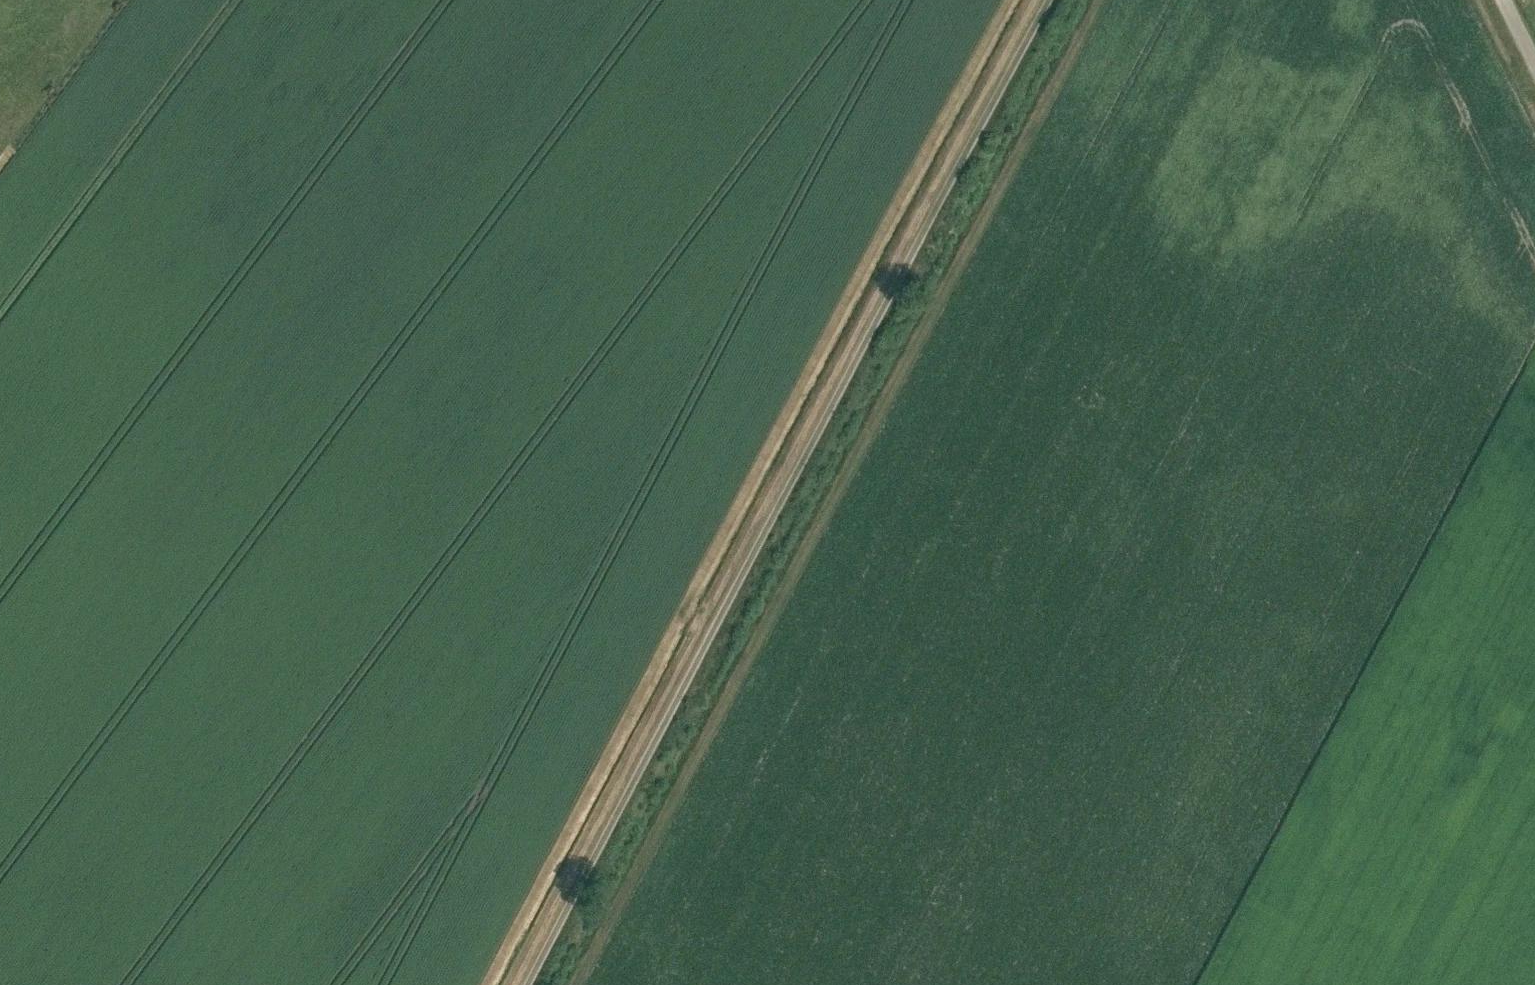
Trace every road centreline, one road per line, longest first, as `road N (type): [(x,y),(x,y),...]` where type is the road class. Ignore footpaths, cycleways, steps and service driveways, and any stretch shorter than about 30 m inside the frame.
road 1 (track): [(1047,0),(526,984)]

